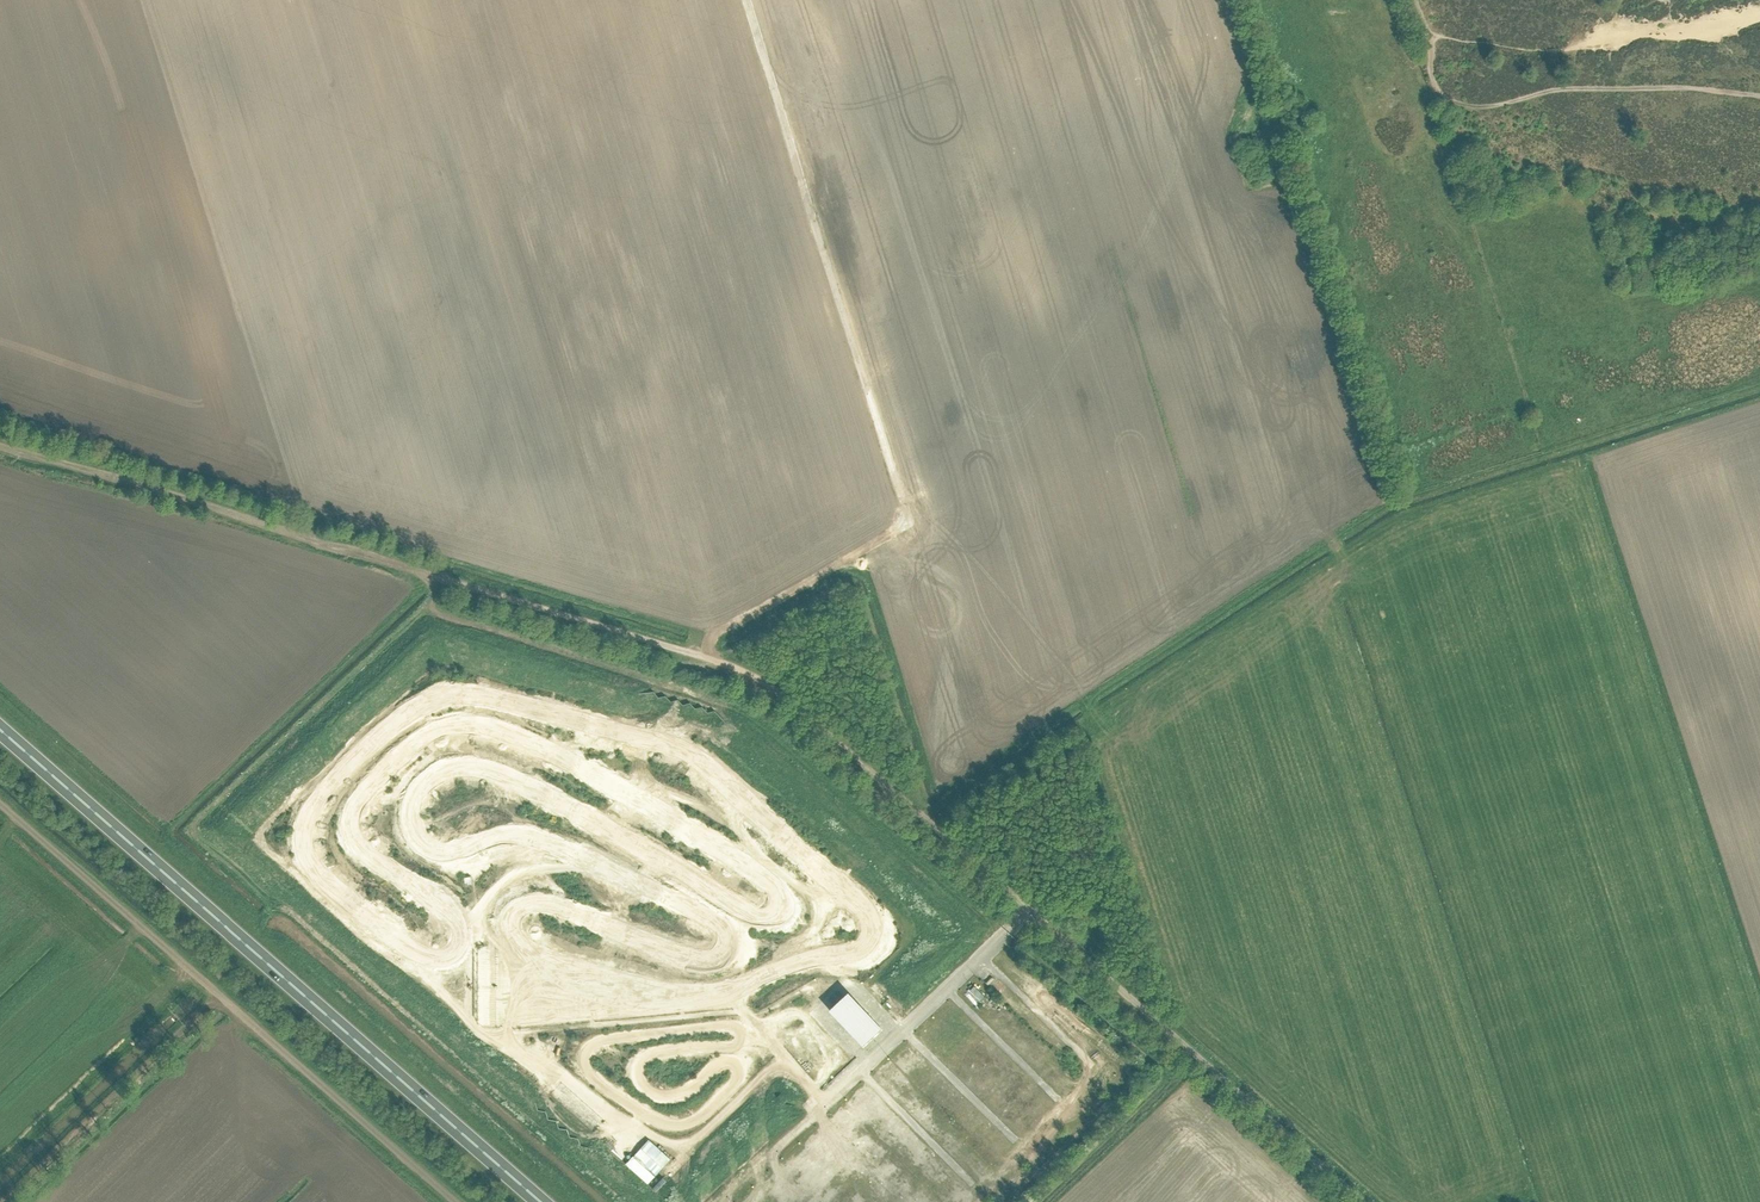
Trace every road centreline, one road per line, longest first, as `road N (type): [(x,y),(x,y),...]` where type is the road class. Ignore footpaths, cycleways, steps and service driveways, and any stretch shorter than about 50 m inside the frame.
road 1 (unclassified): [(1364,1201),(786,697),(700,655),(433,574)]
road 2 (track): [(700,655),(720,628),(888,530),(900,499),(752,0)]
road 3 (trunk): [(542,1201),(0,730)]
road 4 (unclassified): [(456,1201),(0,803)]
road 5 (track): [(433,574),(0,443)]

